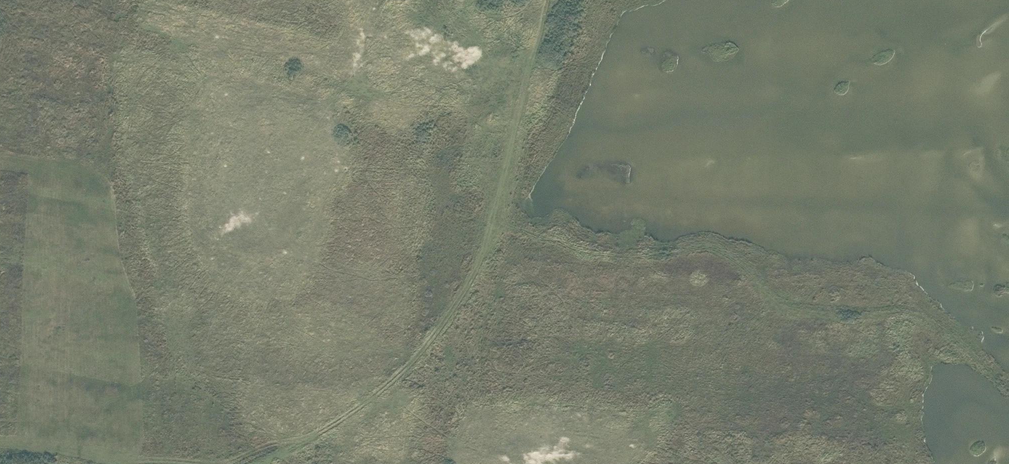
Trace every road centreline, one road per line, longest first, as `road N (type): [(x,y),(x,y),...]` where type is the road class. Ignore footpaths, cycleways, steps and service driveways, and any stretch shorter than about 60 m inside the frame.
road 1 (track): [(256,463),(387,386),(433,338),(477,267),(495,222),(546,0)]

